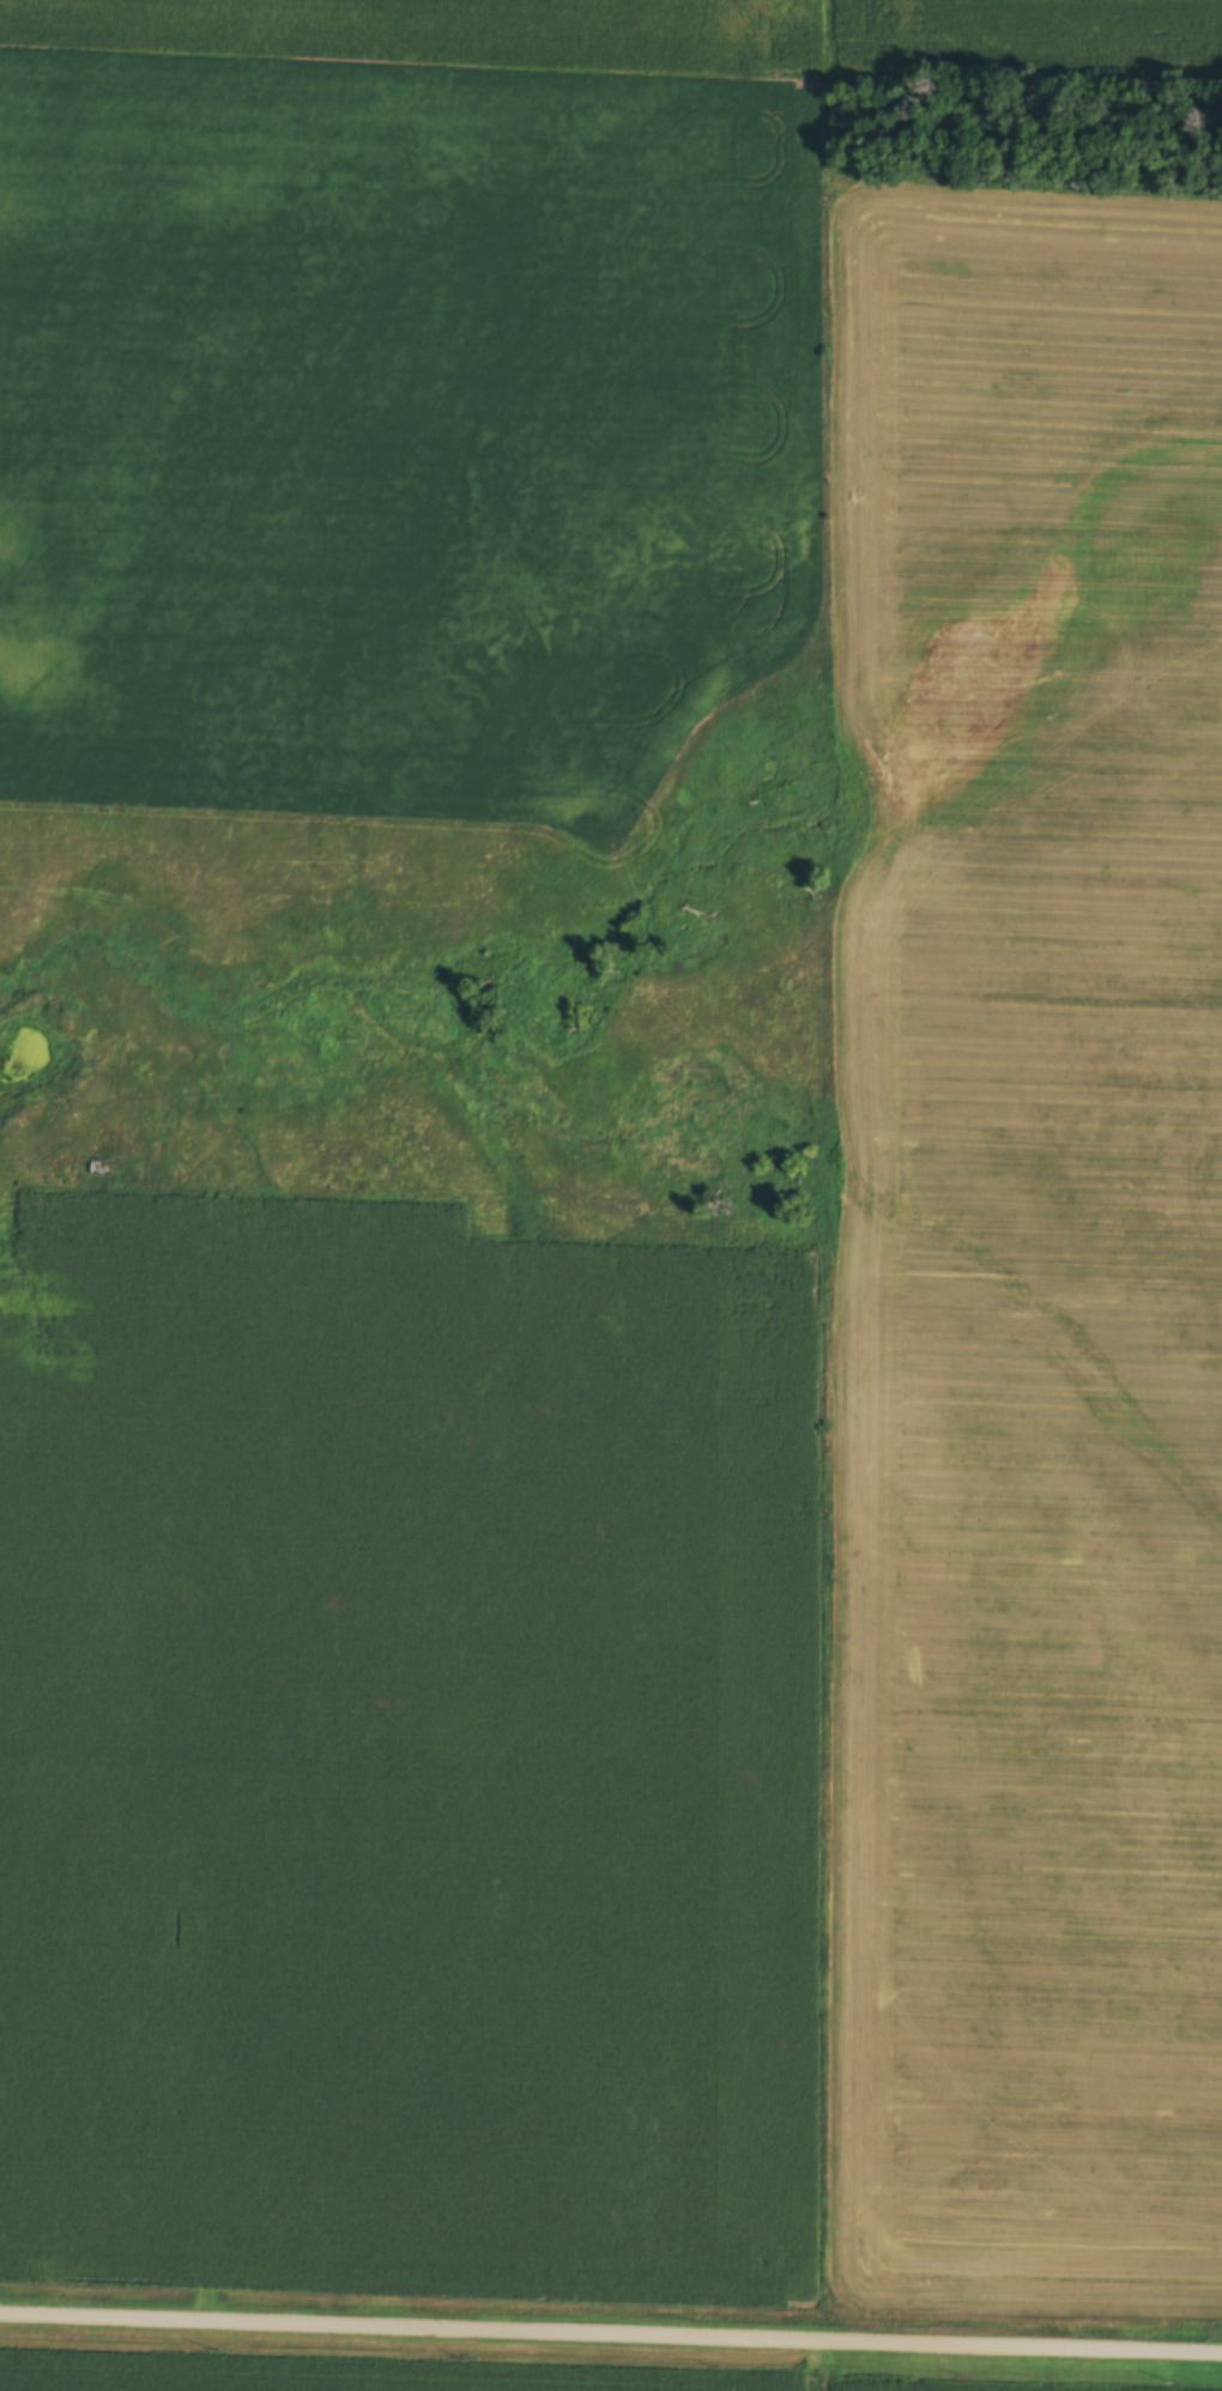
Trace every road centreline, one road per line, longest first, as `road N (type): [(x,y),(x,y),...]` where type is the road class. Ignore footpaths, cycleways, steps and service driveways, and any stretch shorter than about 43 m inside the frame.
road 1 (residential): [(1221,2352),(0,2311)]

